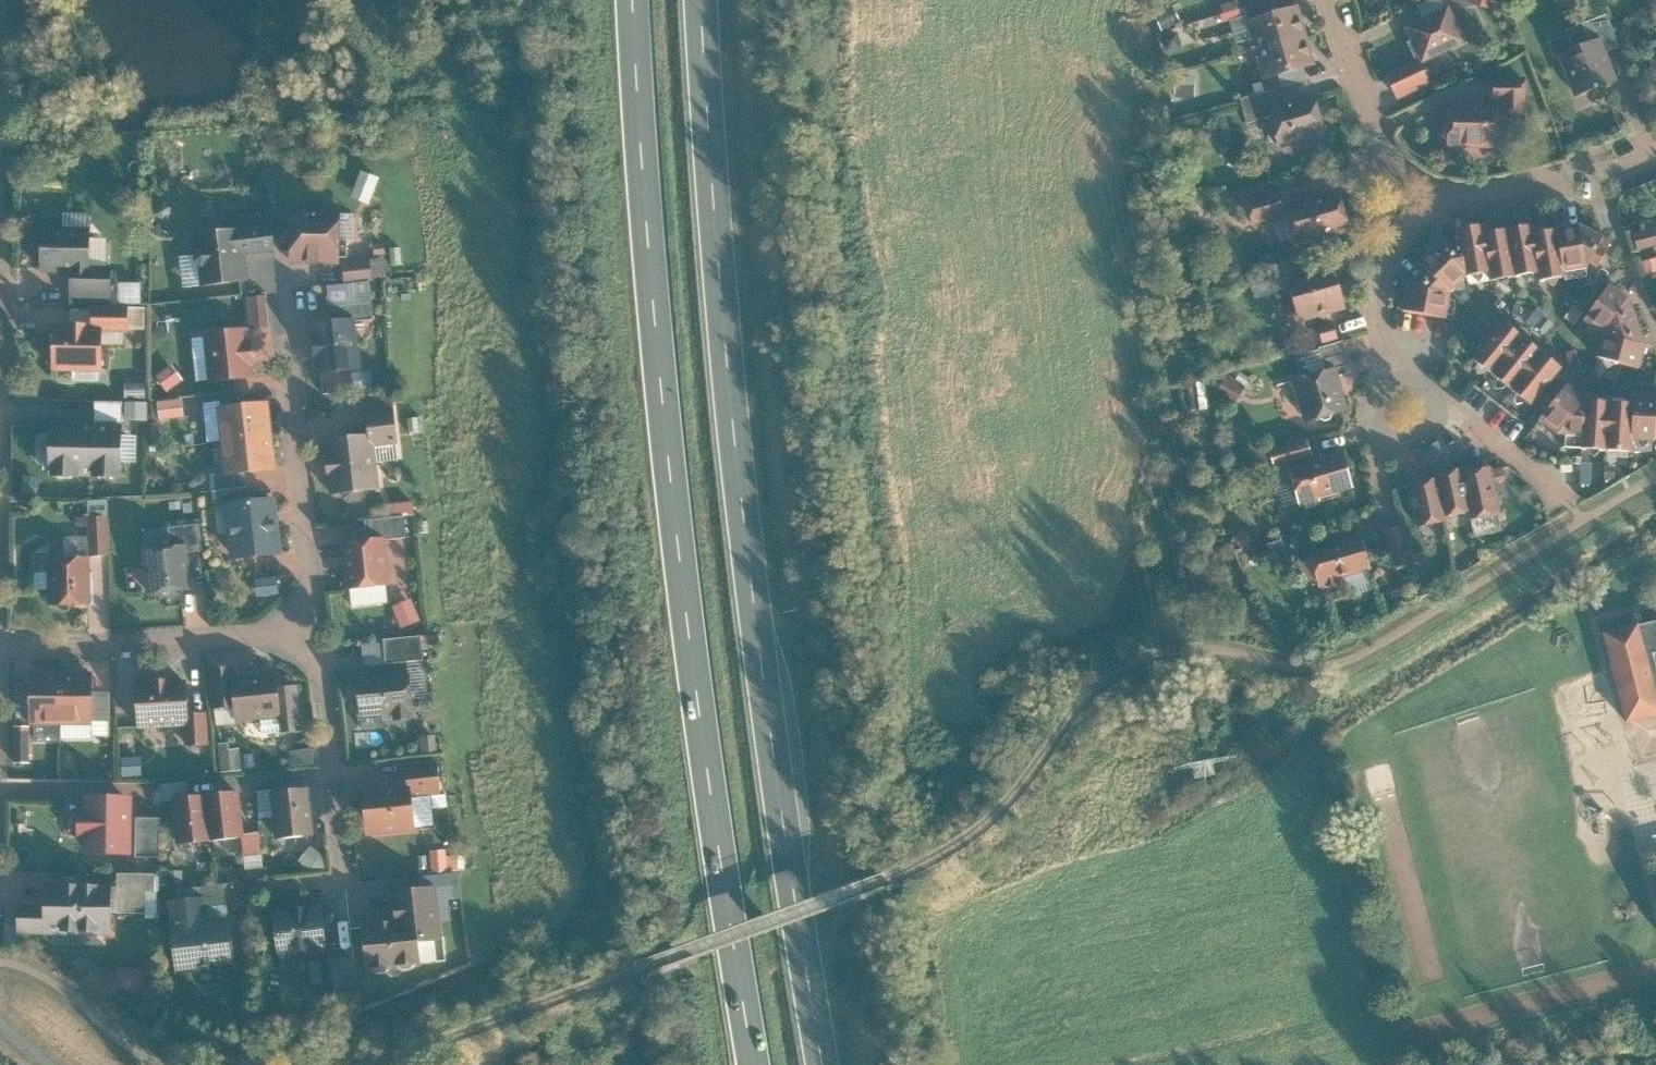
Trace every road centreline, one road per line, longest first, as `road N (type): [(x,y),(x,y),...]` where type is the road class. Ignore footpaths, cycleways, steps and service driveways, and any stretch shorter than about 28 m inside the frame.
road 1 (motorway): [(824,1064),(740,487),(703,0)]
road 2 (motorway): [(634,0),(672,482),(755,1064)]
road 3 (residential): [(0,645),(316,633)]
road 4 (residential): [(316,633),(286,336)]
road 5 (residential): [(343,878),(316,633)]
road 6 (residential): [(1329,0),(1385,148),(1443,199)]
road 7 (residential): [(1443,199),(1486,197),(1655,154)]
road 8 (residential): [(1443,199),(1385,259),(1381,342),(1406,383)]
road 9 (residential): [(1425,393),(1568,506)]
road 10 (residential): [(1406,383),(1381,391),(1372,416),(1387,439),(1414,440),(1431,420),(1425,393)]

